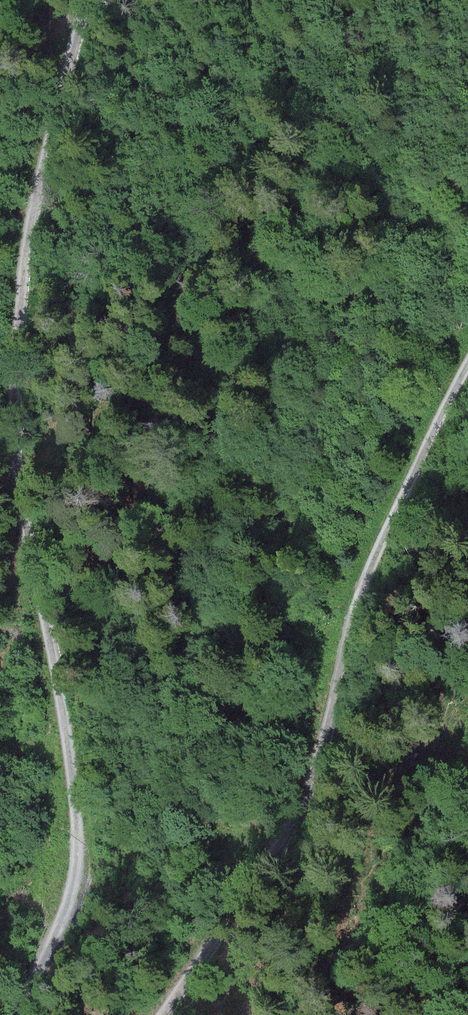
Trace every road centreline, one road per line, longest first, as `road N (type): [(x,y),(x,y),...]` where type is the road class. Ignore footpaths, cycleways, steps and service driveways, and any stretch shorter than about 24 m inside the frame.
road 1 (track): [(91,0),(36,199),(18,333),(18,465),(80,861),(20,1014)]
road 2 (track): [(163,1014),(310,786),(387,534),(467,368)]

